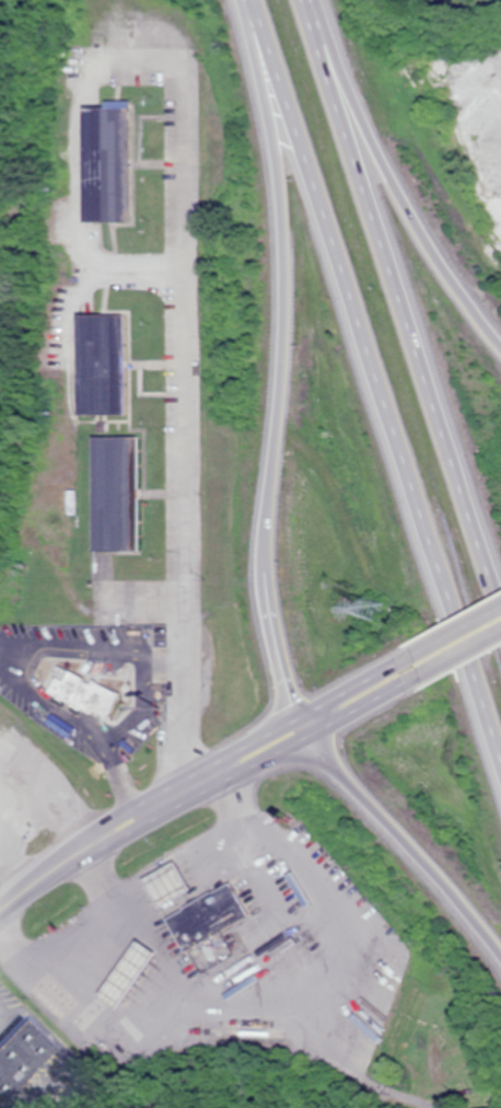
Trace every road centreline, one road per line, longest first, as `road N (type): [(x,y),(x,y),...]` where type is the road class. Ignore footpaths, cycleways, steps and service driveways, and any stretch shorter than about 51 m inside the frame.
road 1 (motorway): [(248,0),(500,777)]
road 2 (motorway): [(273,79),(282,298),(267,588),(292,719)]
road 3 (motorway): [(500,594),(308,0)]
road 4 (motorway): [(500,338),(420,226),(327,58)]
road 5 (motorway): [(303,739),(450,890),(500,958)]
road 6 (tertiary): [(292,719),(110,822),(93,852)]
road 7 (tertiary): [(93,852),(120,849),(303,739)]
road 8 (residential): [(307,1037),(345,1071),(422,1107)]
road 9 (secondary): [(410,657),(292,719)]
road 10 (secondary): [(303,739),(418,677)]

